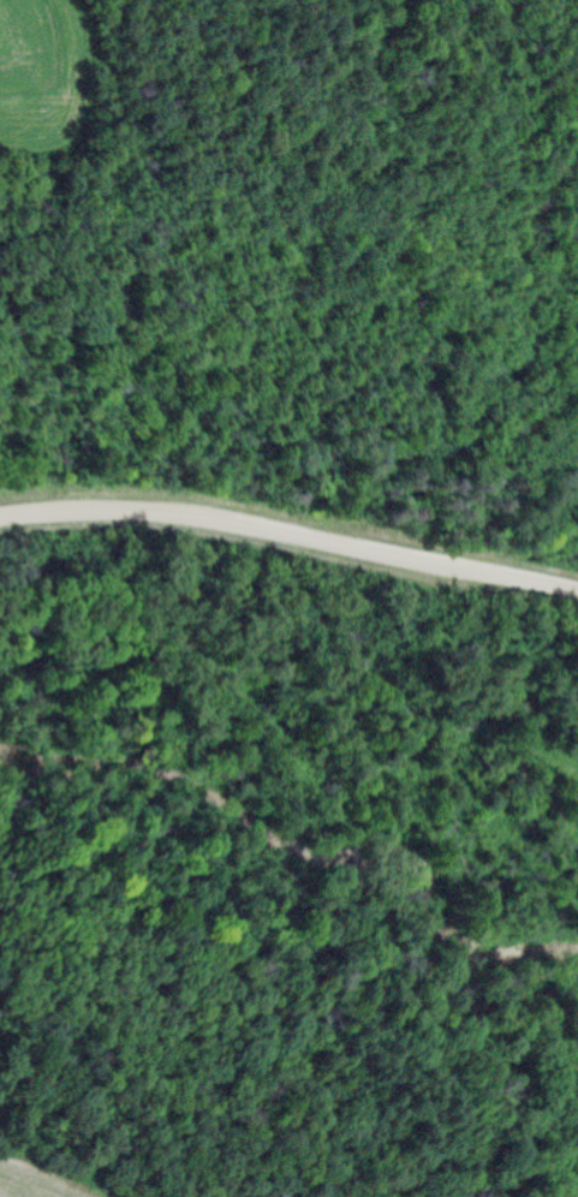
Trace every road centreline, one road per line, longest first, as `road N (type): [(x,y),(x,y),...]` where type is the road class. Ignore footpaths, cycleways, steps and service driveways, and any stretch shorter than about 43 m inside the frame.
road 1 (residential): [(577,589),(163,512),(0,518)]

